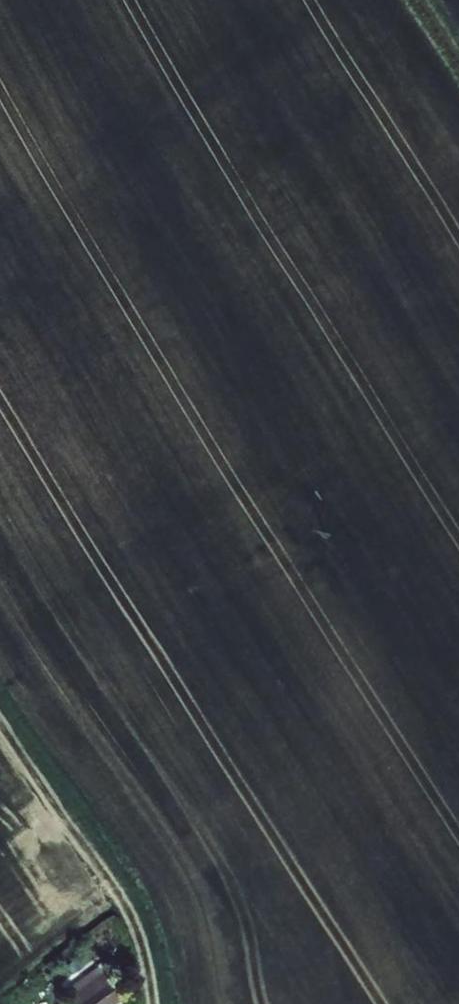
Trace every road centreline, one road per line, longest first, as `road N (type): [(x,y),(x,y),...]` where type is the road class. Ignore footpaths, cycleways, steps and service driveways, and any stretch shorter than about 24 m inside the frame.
road 1 (track): [(156,1003),(140,946),(99,864),(0,720)]

